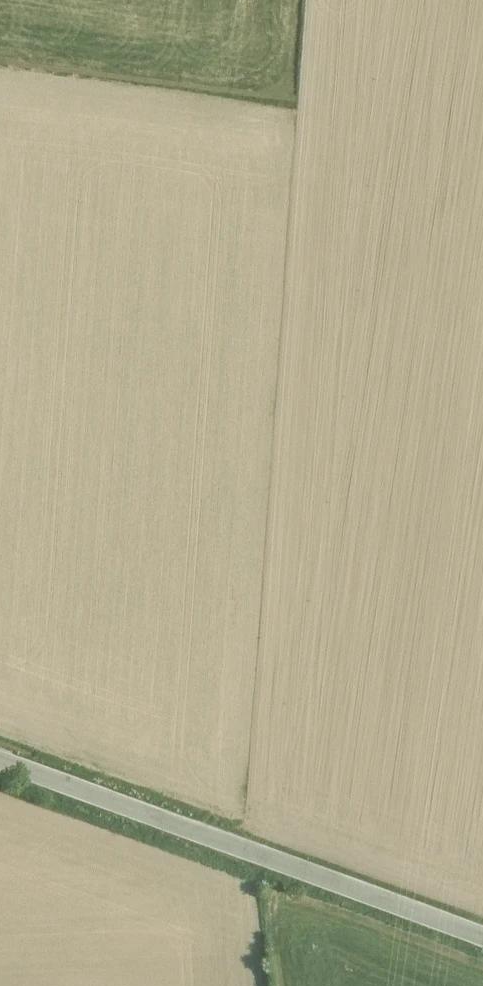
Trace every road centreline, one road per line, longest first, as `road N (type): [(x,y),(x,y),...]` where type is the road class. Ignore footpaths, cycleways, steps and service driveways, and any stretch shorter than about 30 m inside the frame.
road 1 (unclassified): [(482,935),(0,759)]

